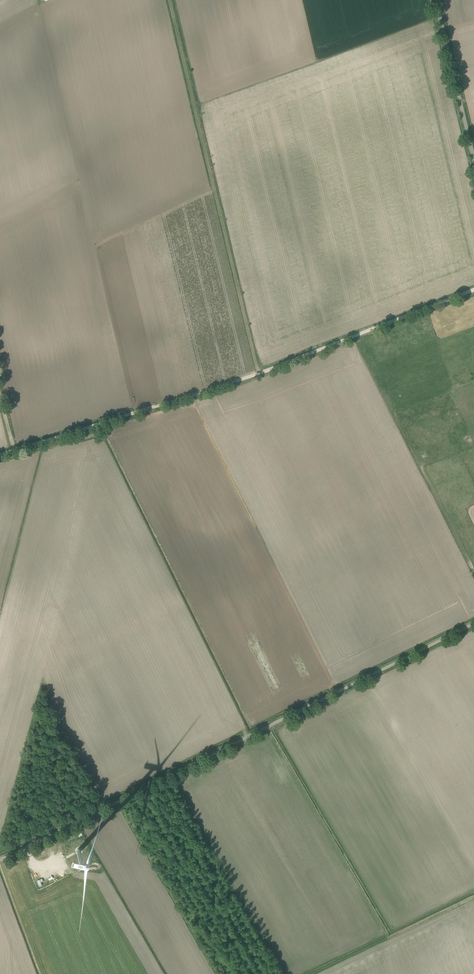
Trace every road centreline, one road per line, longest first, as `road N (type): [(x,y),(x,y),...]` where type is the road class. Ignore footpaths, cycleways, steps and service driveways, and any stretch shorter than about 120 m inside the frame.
road 1 (unclassified): [(0,859),(473,623)]
road 2 (track): [(0,455),(261,373),(473,290)]
road 3 (track): [(261,373),(171,0)]
road 4 (unclassified): [(473,161),(435,0)]

